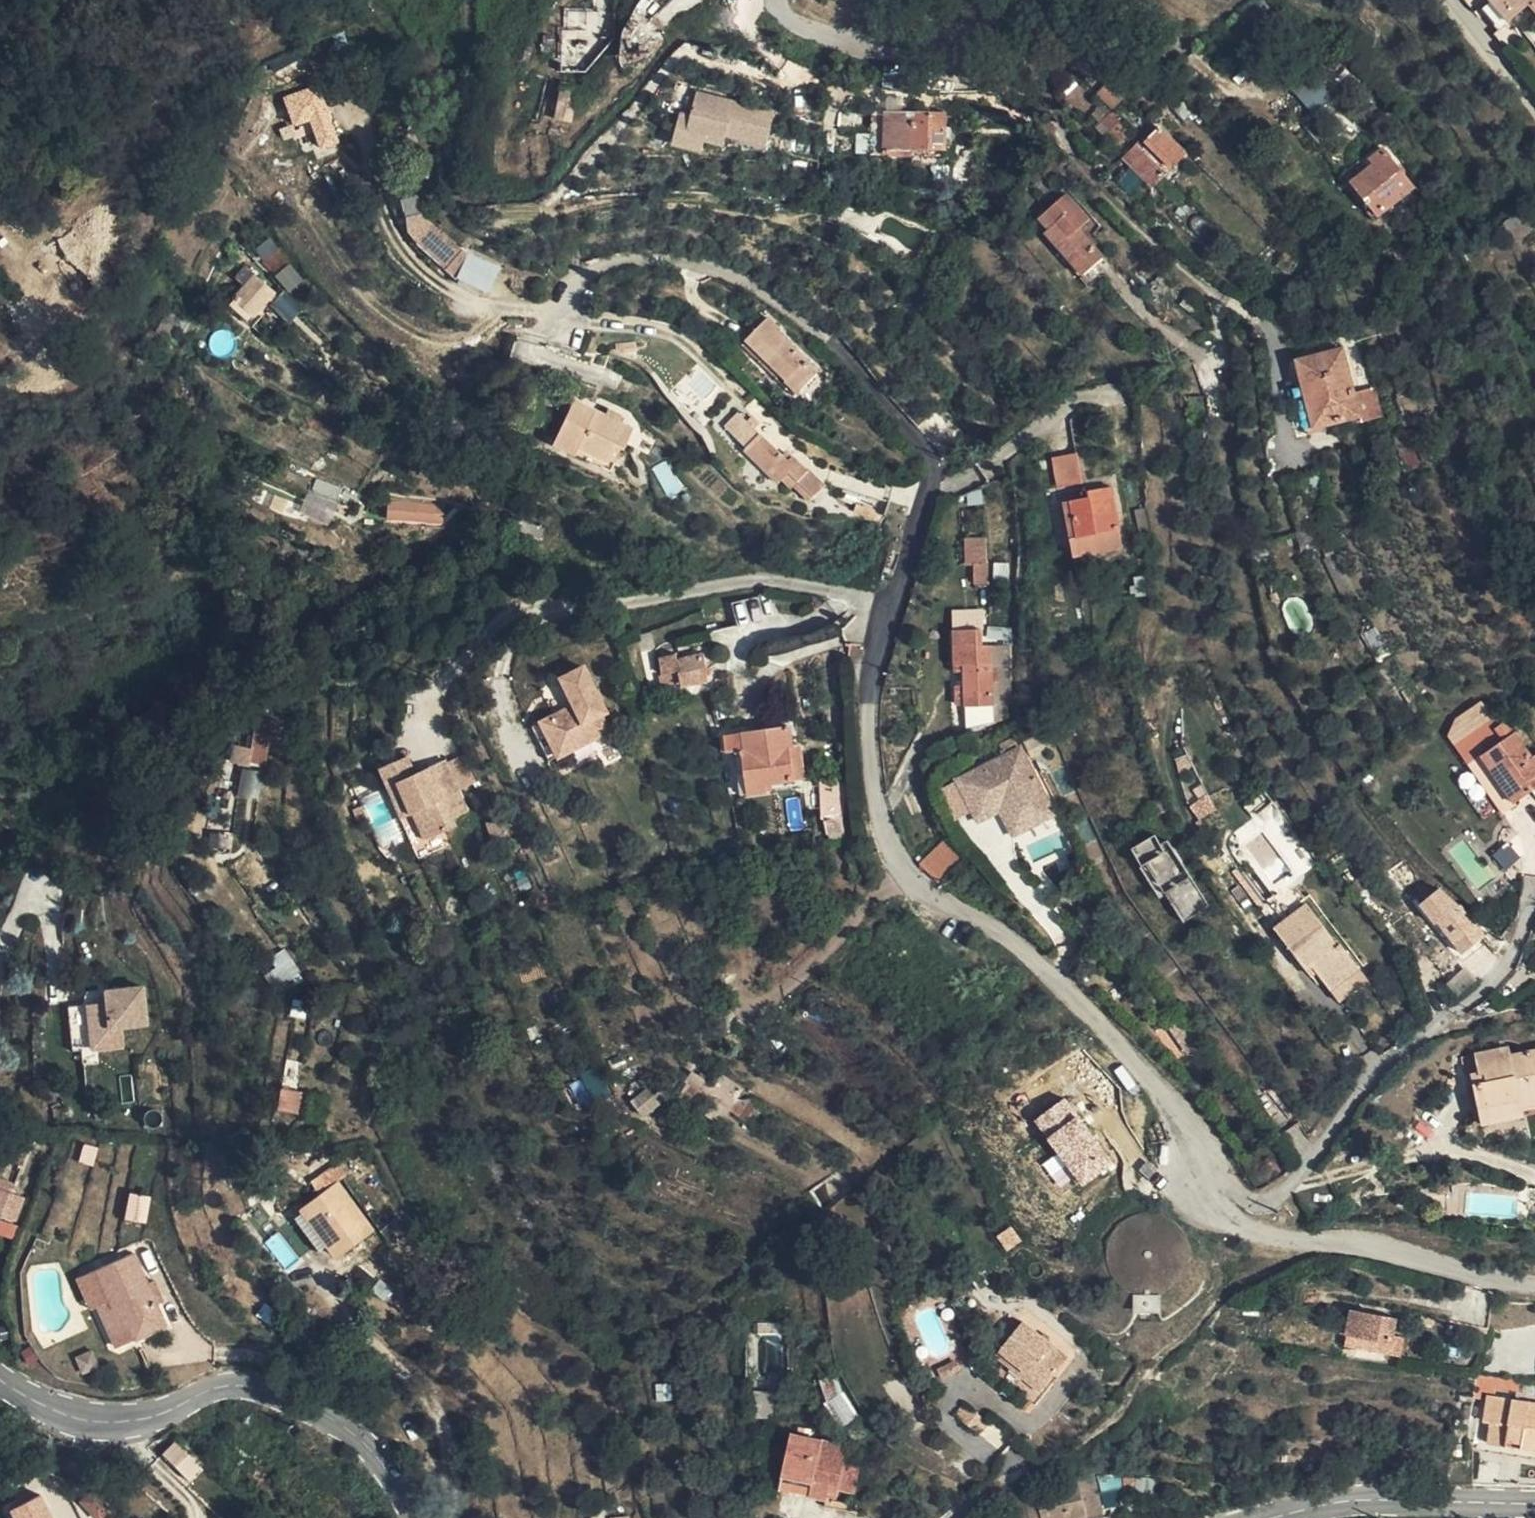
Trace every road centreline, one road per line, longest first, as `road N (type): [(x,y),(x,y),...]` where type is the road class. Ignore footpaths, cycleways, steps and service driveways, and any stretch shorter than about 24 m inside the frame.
road 1 (residential): [(1534,1286),(1380,1246),(1243,1224),(1215,1205),(1170,1111),(1030,961),(904,878),(883,831),(867,712),(882,626),(931,487),(930,467),(864,372),(745,284),(640,260),(600,265),(562,299),(544,334)]
road 2 (secondary): [(0,1377),(56,1413),(110,1421),(161,1414),(213,1391),(282,1394),(328,1418),(390,1473),(417,1517)]
road 3 (secondary): [(1270,1517),(1350,1501),(1534,1501)]
road 4 (residential): [(1083,1362),(1012,1472),(956,1517)]
road 5 (residential): [(1534,114),(1445,0)]

